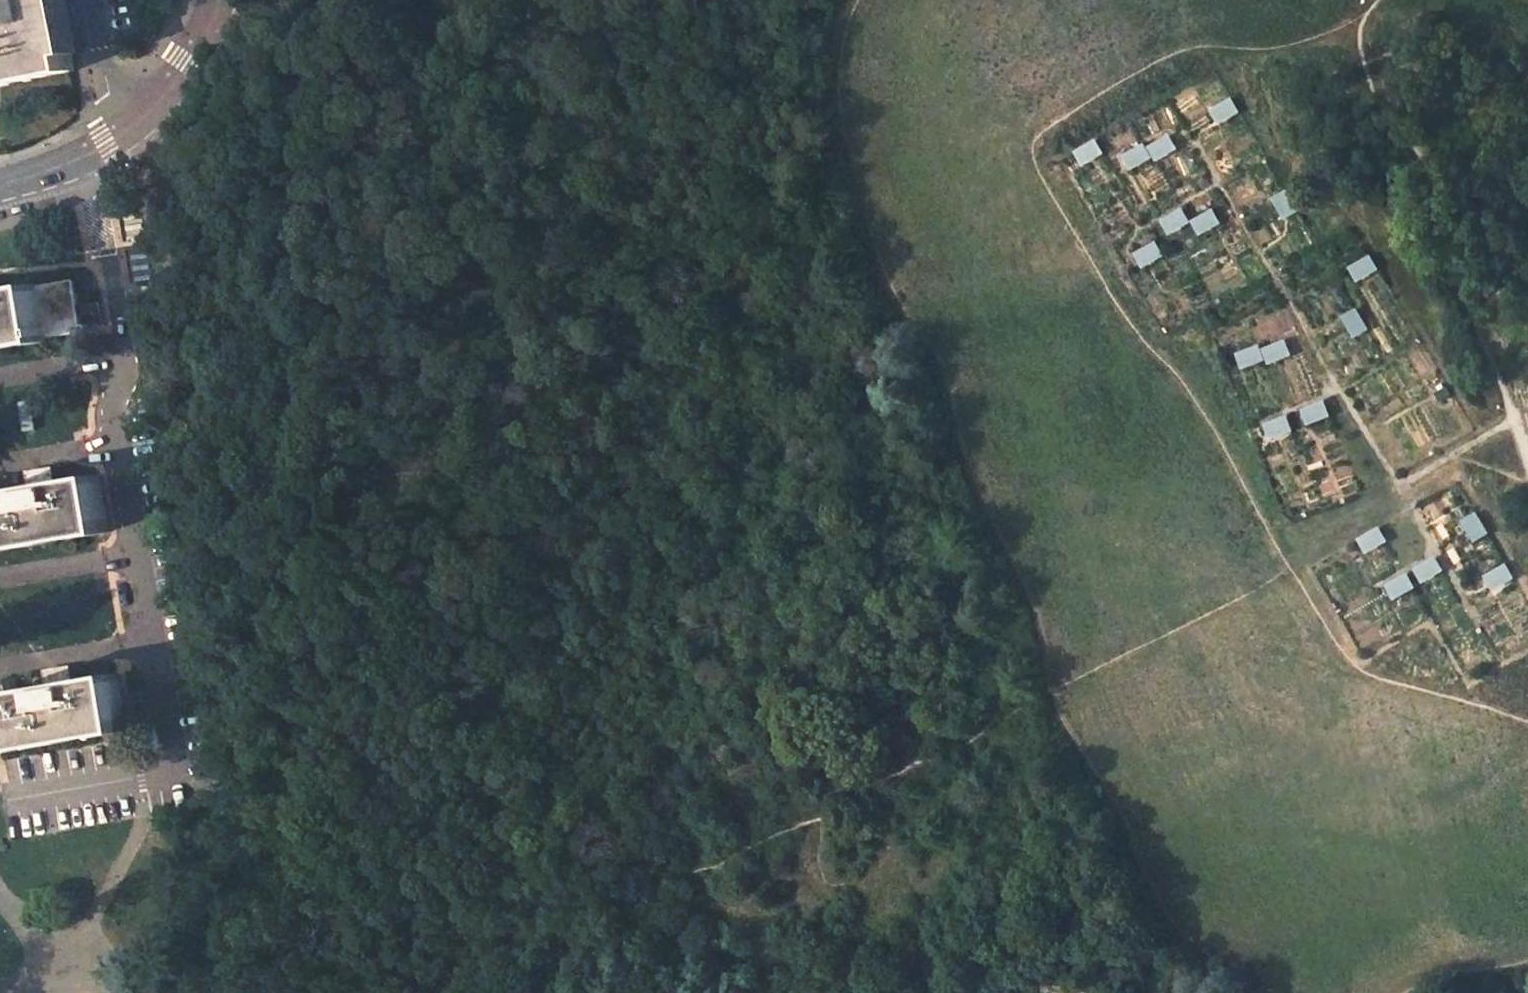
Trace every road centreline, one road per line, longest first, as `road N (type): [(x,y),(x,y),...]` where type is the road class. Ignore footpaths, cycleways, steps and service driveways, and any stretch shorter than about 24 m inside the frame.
road 1 (tertiary): [(213,0),(155,110),(89,160),(0,191)]

